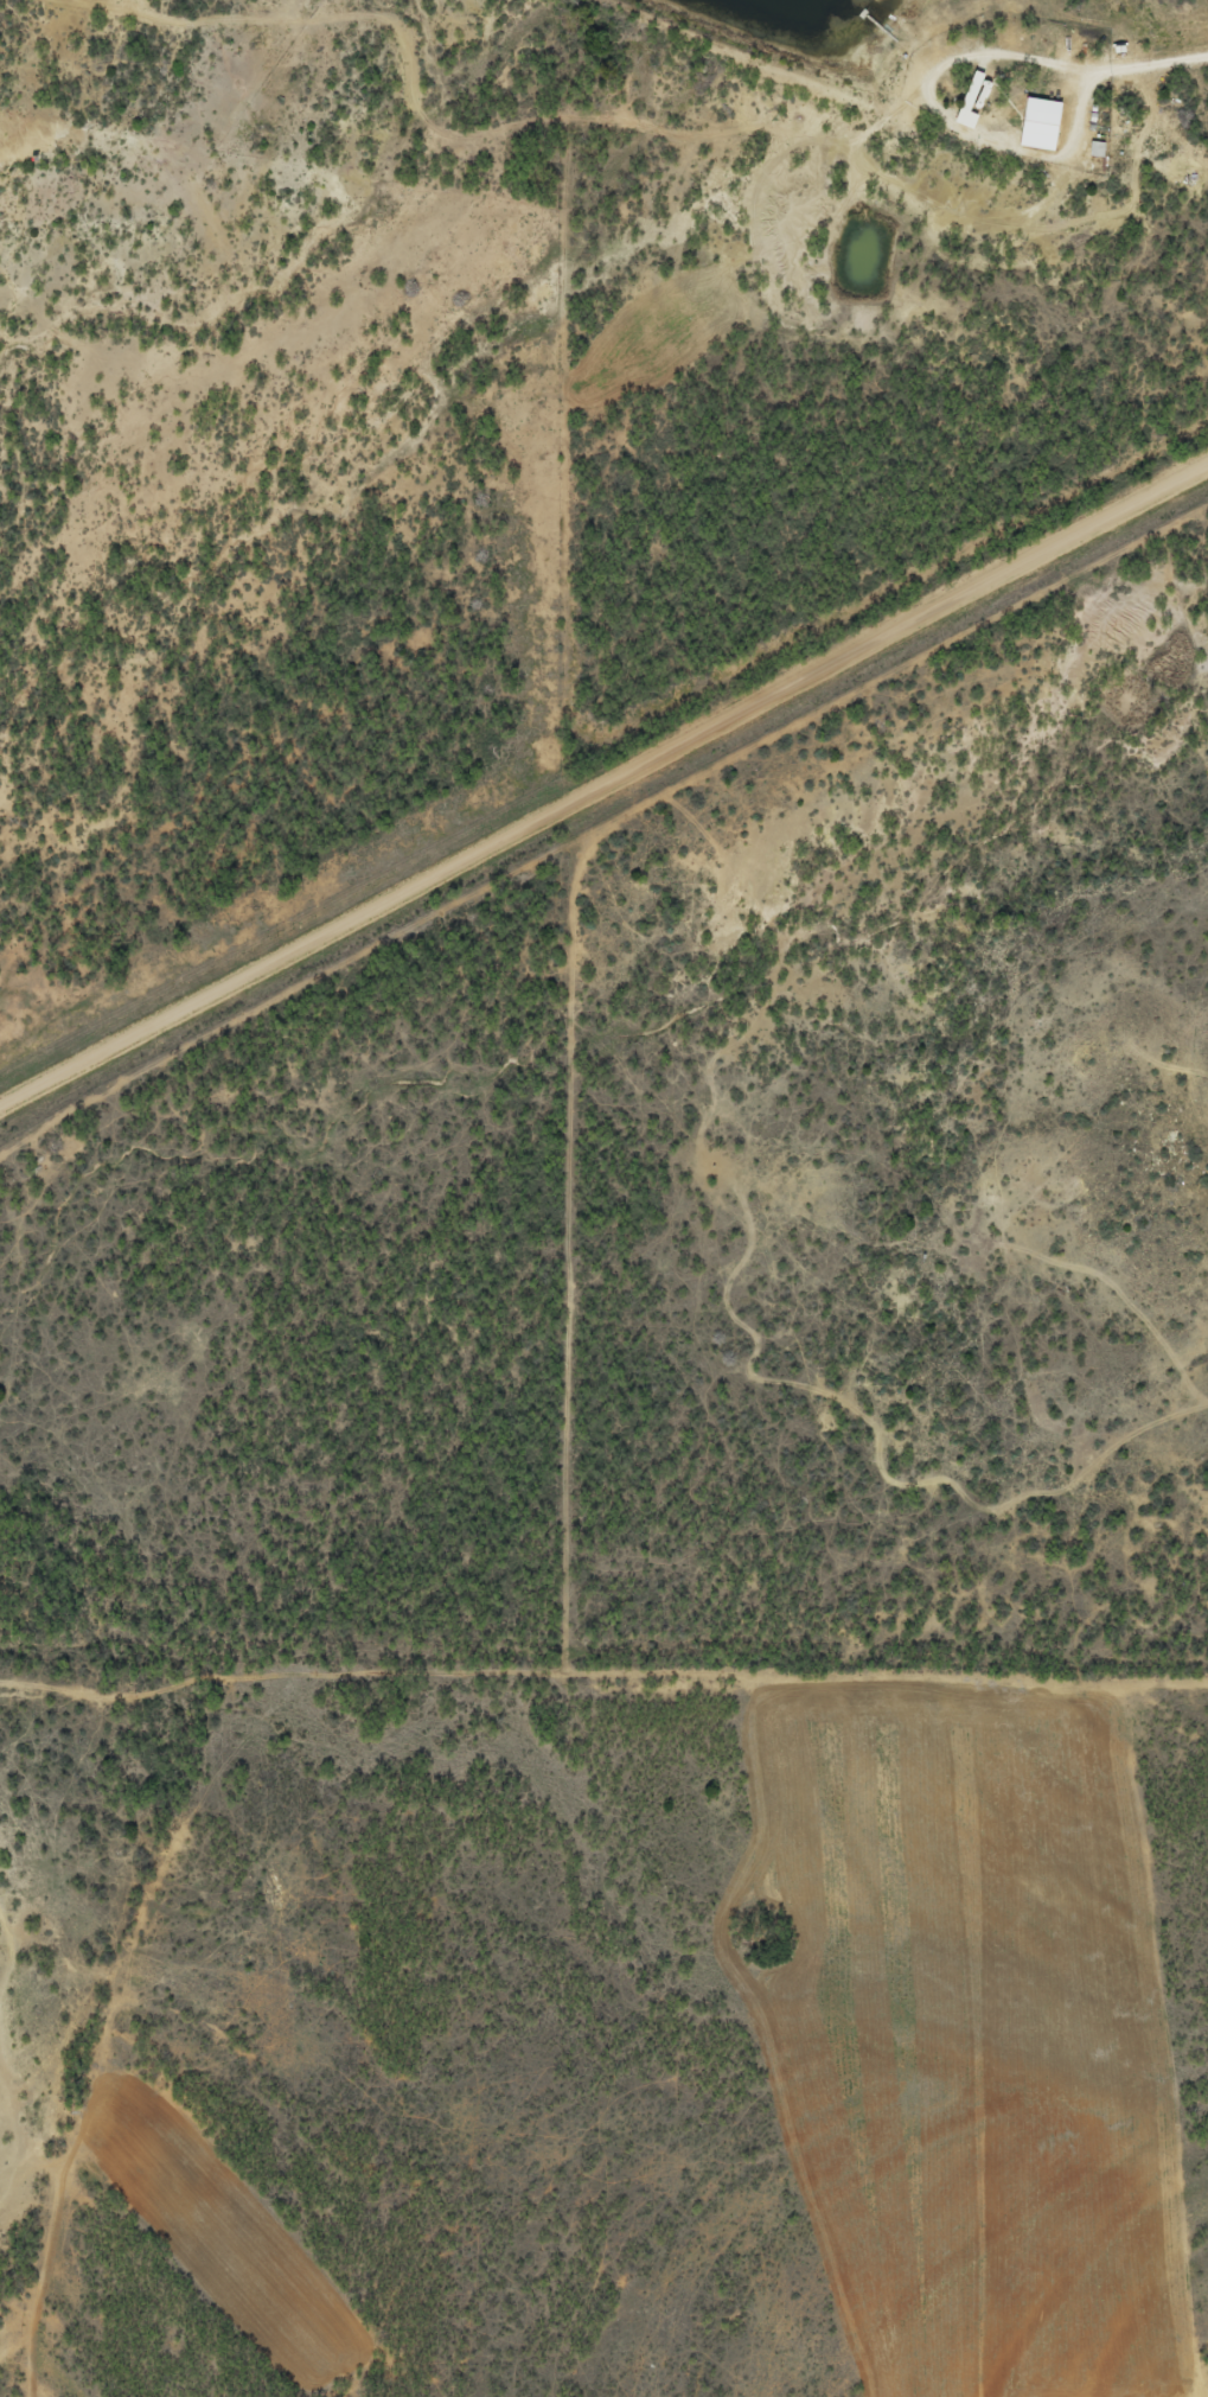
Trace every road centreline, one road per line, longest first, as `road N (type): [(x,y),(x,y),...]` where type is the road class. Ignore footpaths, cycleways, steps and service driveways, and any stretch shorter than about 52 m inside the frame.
road 1 (residential): [(0,1105),(1207,463)]

